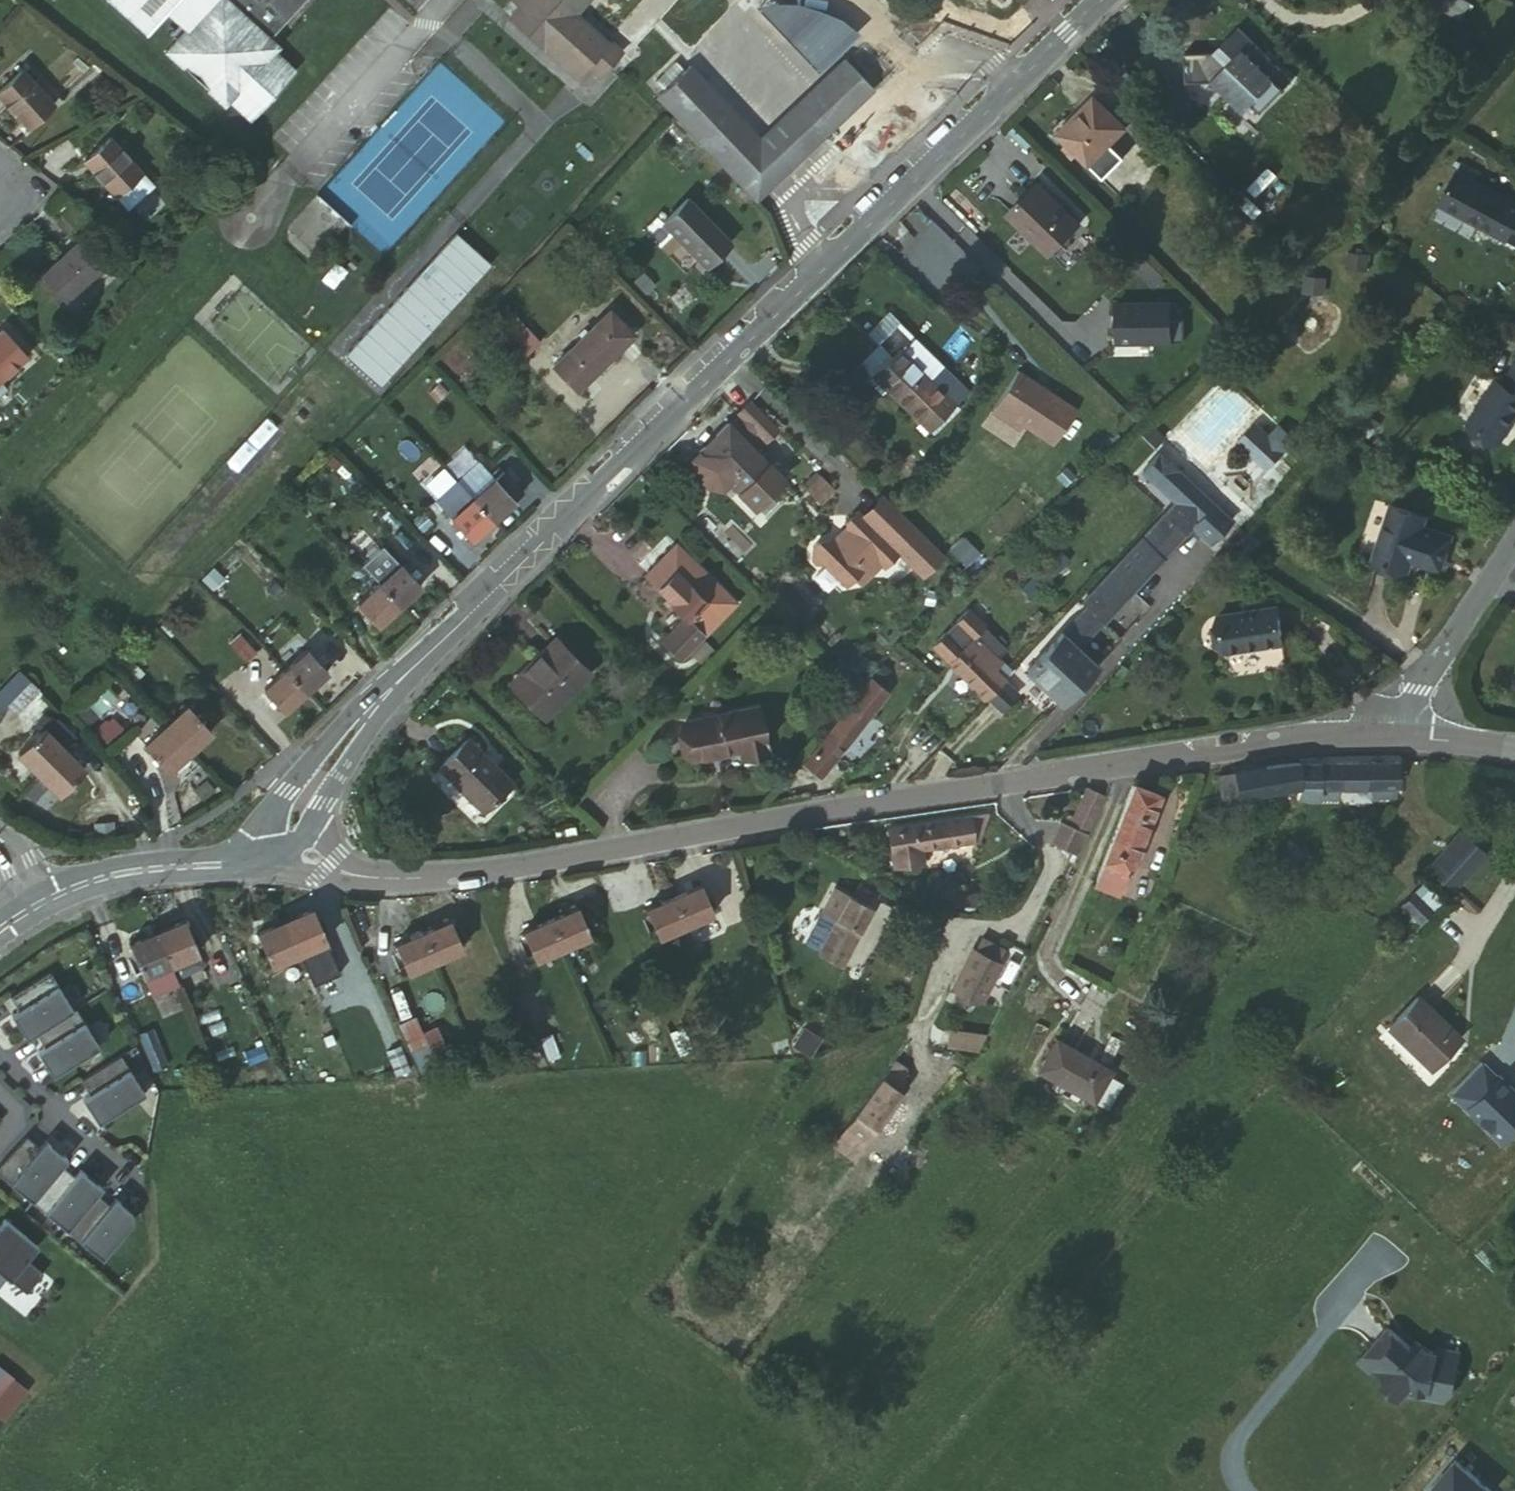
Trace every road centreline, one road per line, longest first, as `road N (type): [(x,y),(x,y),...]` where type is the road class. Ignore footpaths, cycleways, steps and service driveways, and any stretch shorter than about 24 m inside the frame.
road 1 (residential): [(291,855),(313,854),(349,876),(468,875),(1207,750),(1390,736)]
road 2 (tertiary): [(1103,0),(402,678)]
road 3 (residential): [(1390,736),(1514,535)]
road 4 (tertiary): [(259,856),(115,872),(32,907)]
road 5 (tertiary): [(402,678),(318,753),(263,836),(259,856)]
road 6 (tertiary): [(291,855),(402,678)]
road 7 (residential): [(1390,736),(1514,749)]

